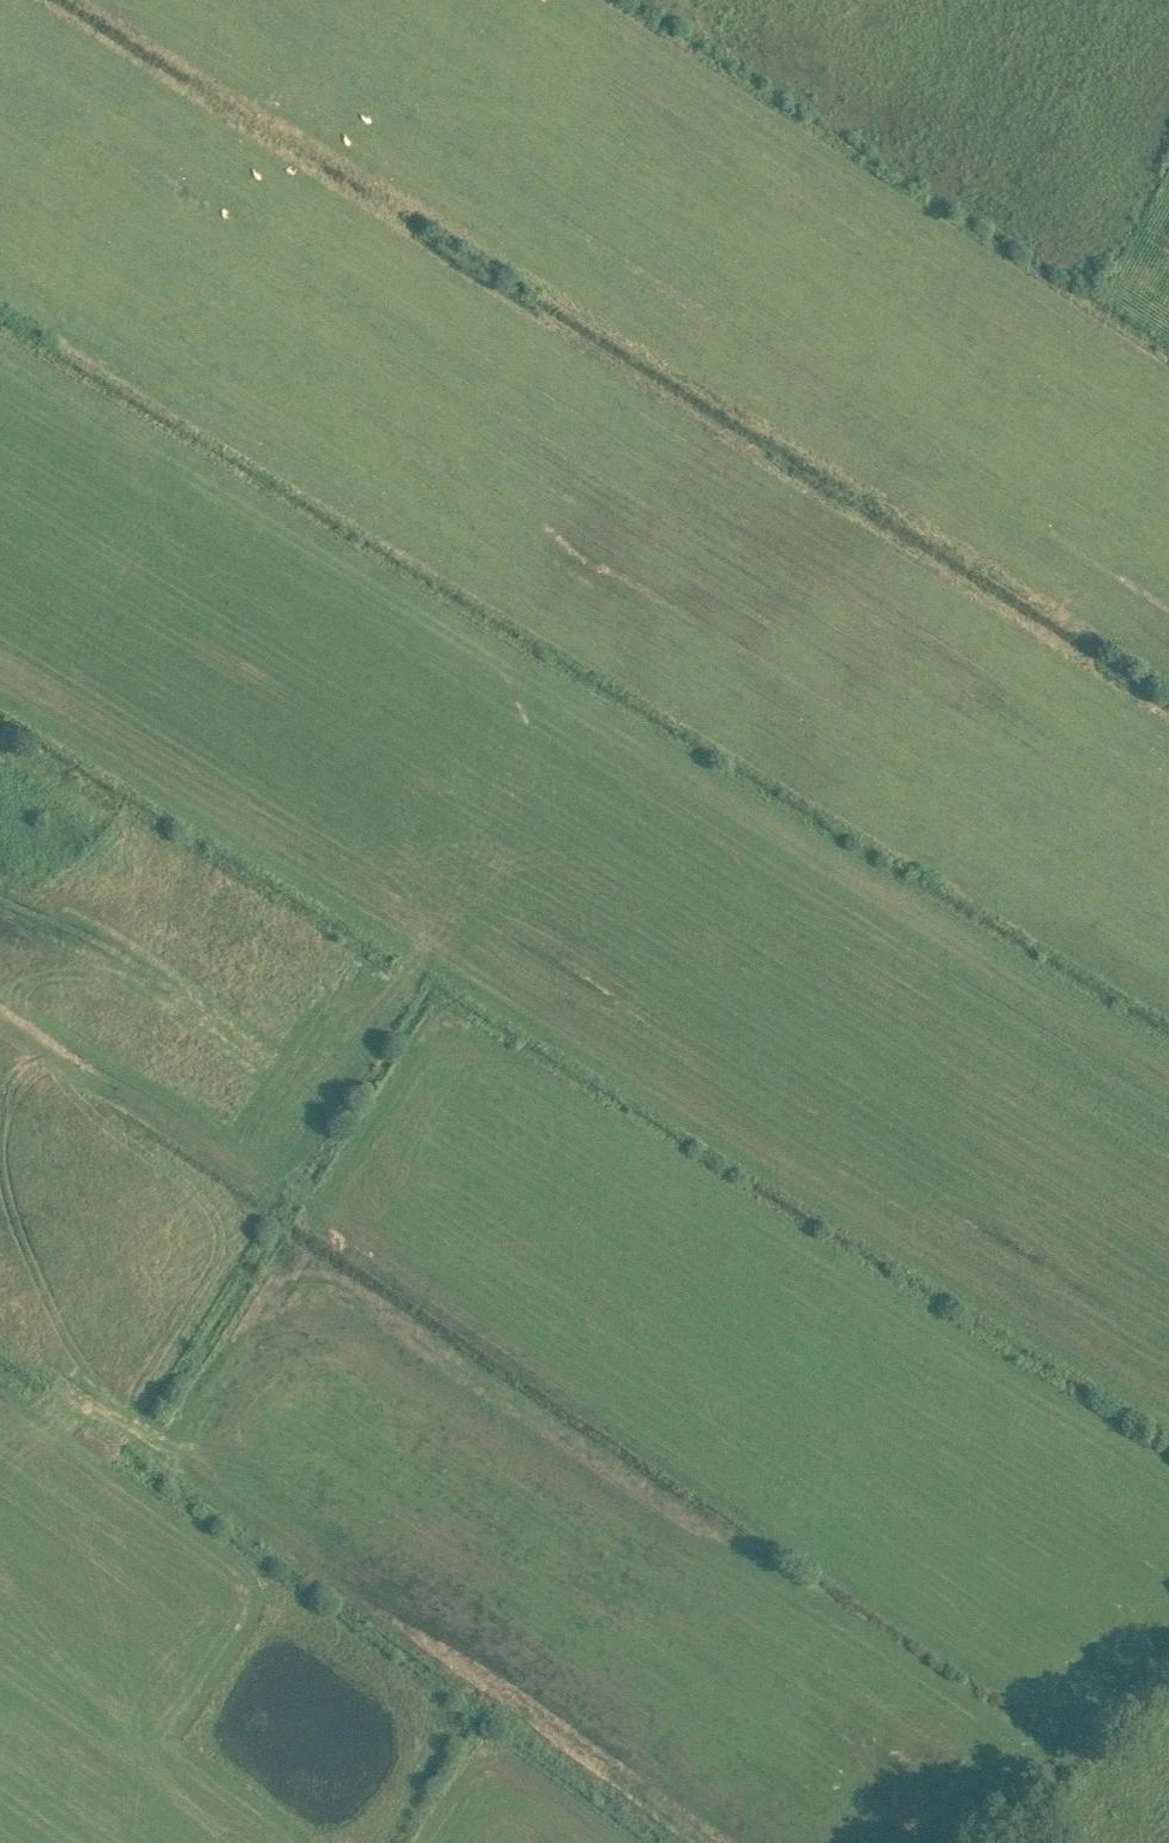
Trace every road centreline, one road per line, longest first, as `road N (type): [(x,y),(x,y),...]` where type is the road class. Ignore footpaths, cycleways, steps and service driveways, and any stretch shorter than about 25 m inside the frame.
road 1 (track): [(987,1842),(1168,1683)]

